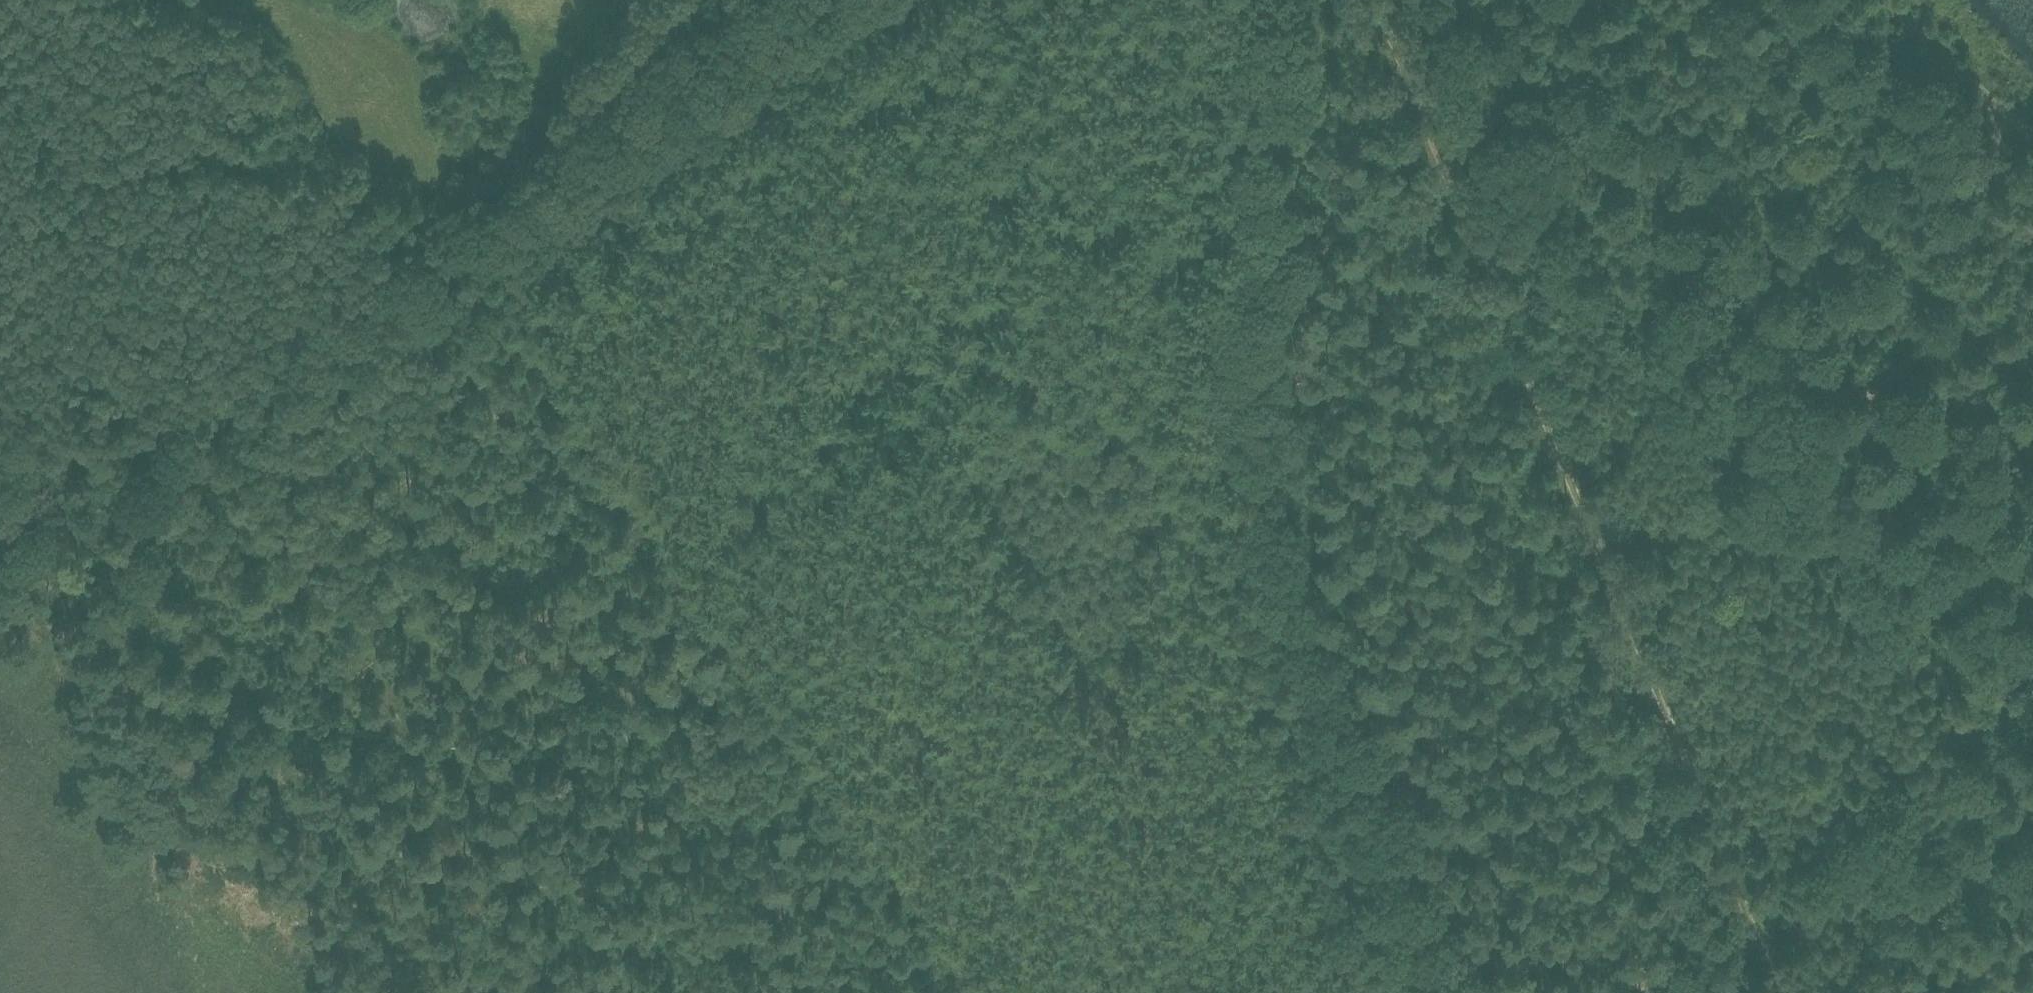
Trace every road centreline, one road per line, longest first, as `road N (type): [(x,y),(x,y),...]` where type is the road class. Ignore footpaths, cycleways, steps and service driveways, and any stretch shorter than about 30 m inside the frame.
road 1 (track): [(1781,992),(1378,0)]
road 2 (track): [(0,574),(875,0)]

